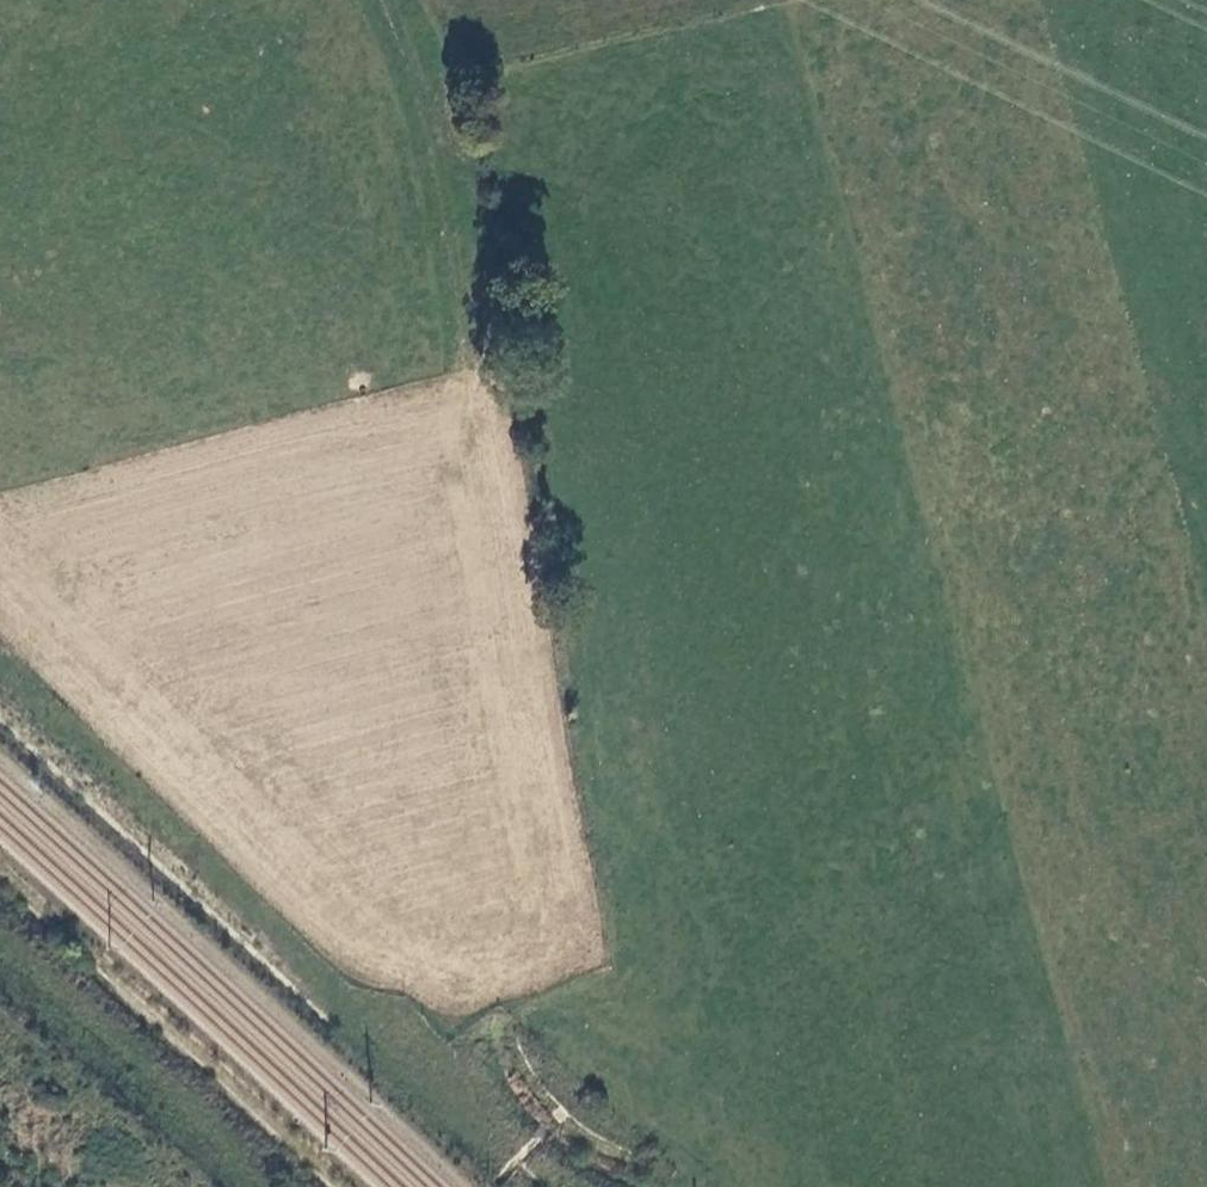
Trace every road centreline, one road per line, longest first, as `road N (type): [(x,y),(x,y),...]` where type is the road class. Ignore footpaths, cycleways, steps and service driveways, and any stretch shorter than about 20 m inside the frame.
road 1 (track): [(499,1145),(0,671)]
road 2 (track): [(240,1186),(215,1121),(0,943)]

